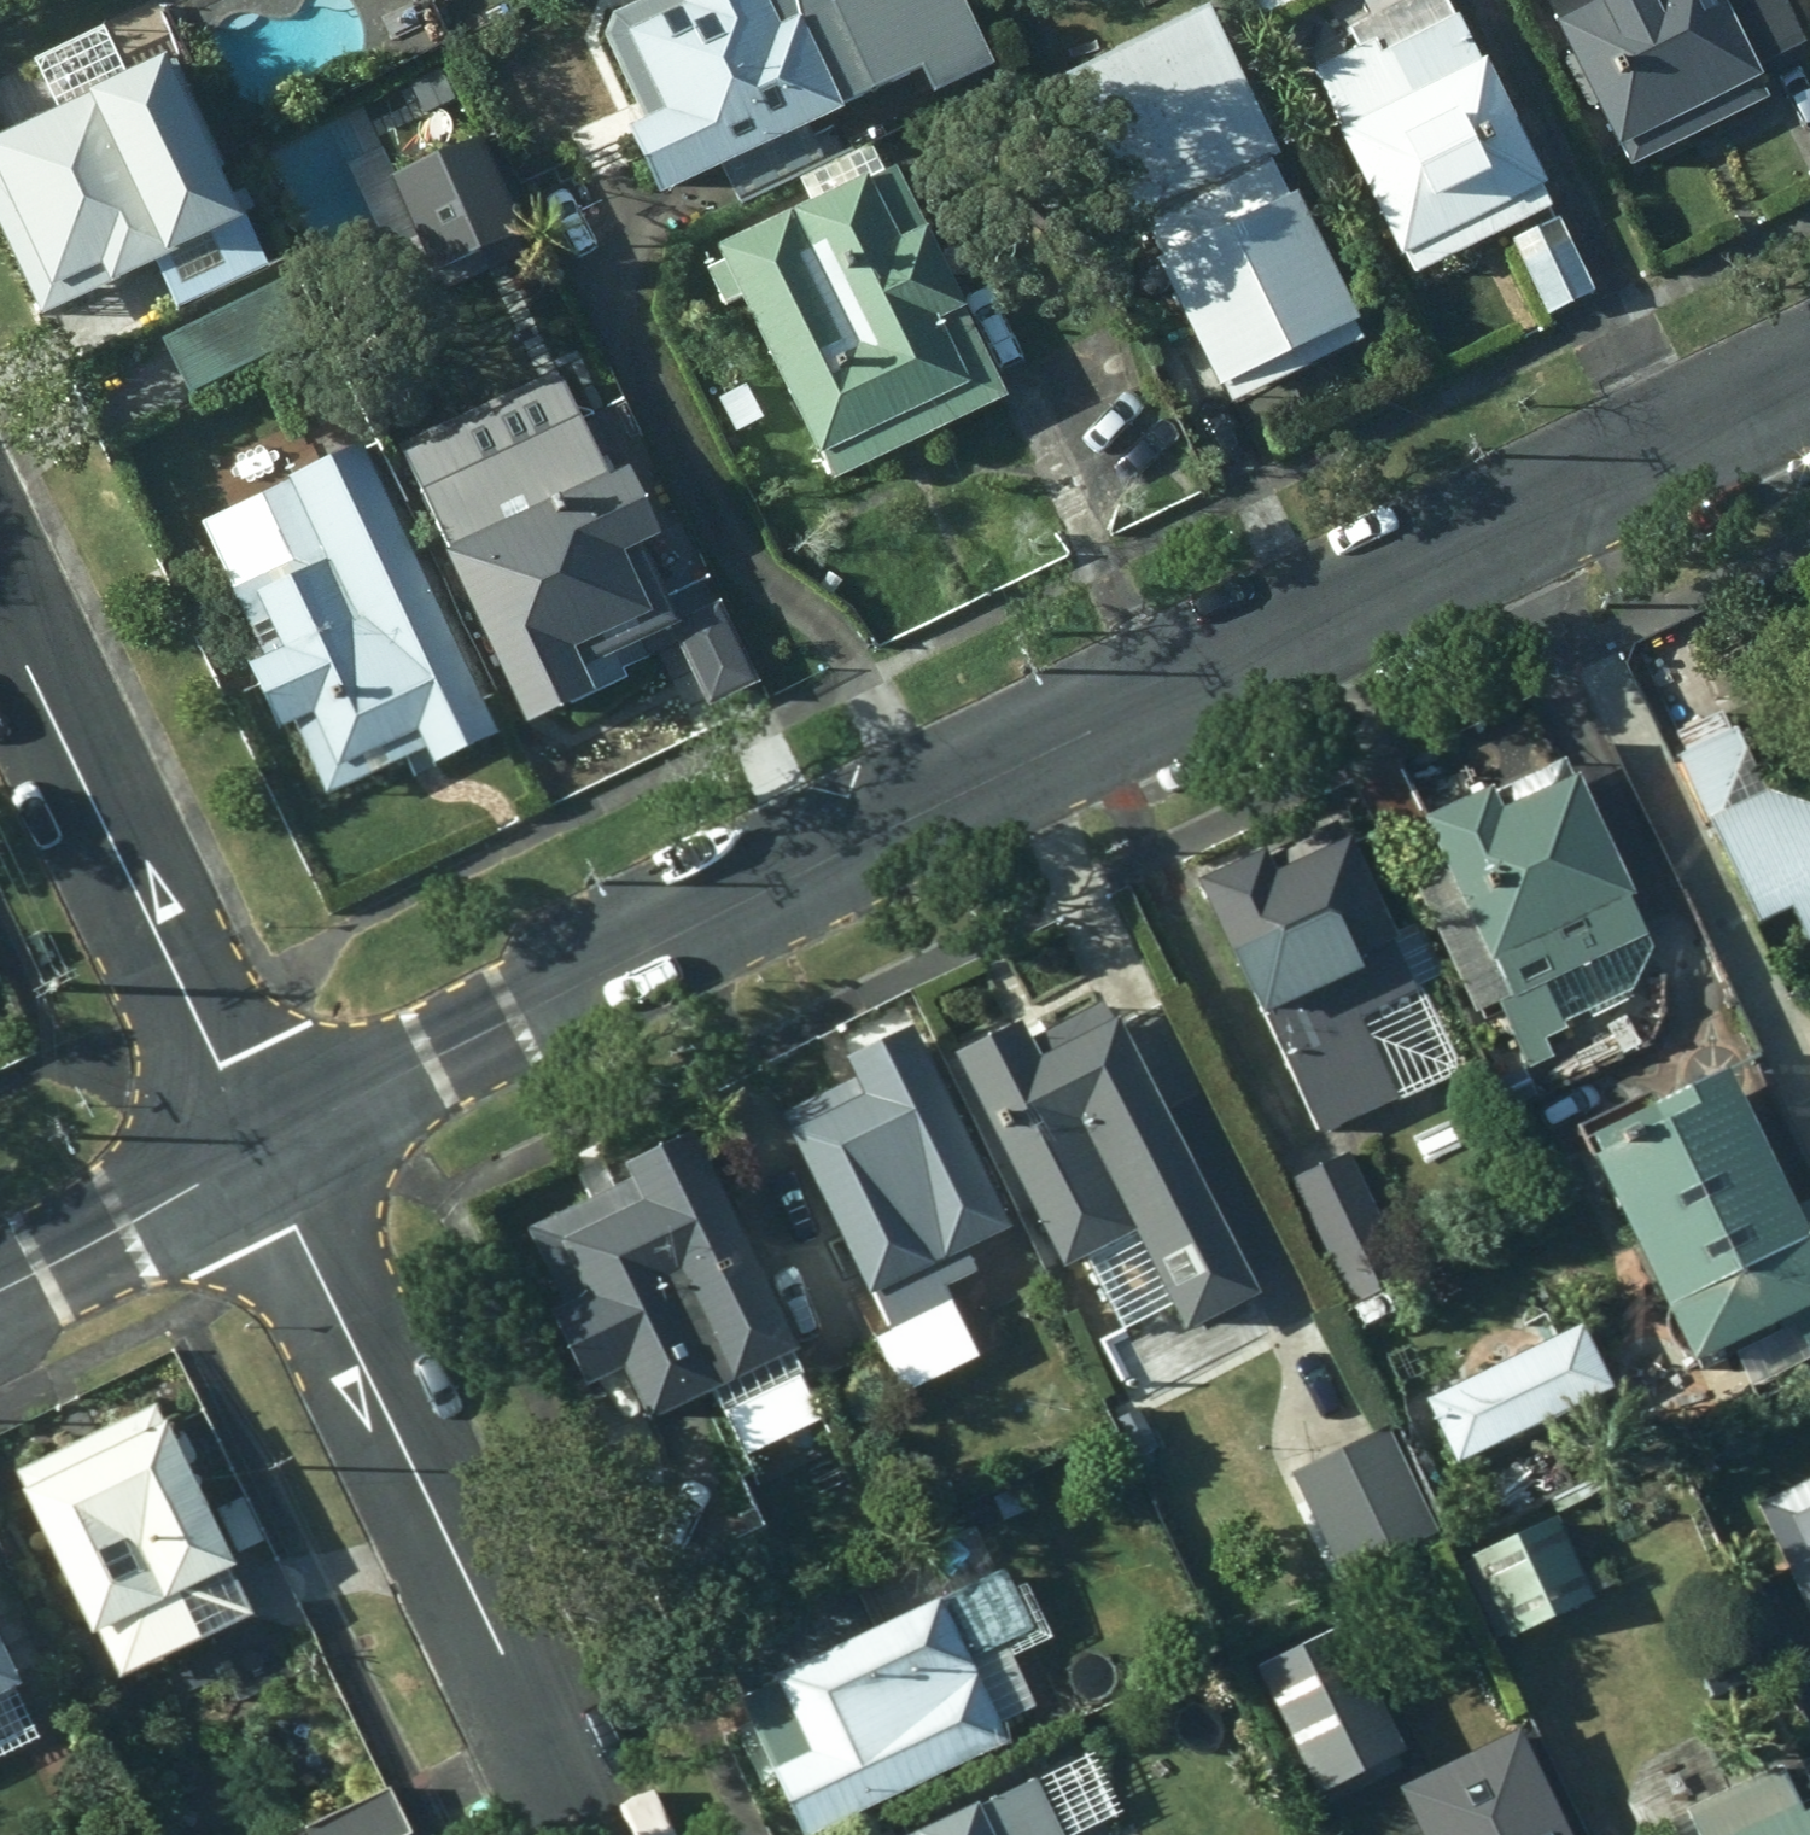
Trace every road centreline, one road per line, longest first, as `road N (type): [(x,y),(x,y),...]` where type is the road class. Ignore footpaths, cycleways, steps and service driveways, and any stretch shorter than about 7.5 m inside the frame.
road 1 (residential): [(1809,396),(256,1154)]
road 2 (residential): [(256,1154),(587,1834)]
road 3 (residential): [(0,616),(256,1154)]
road 4 (residential): [(256,1154),(0,1287)]

